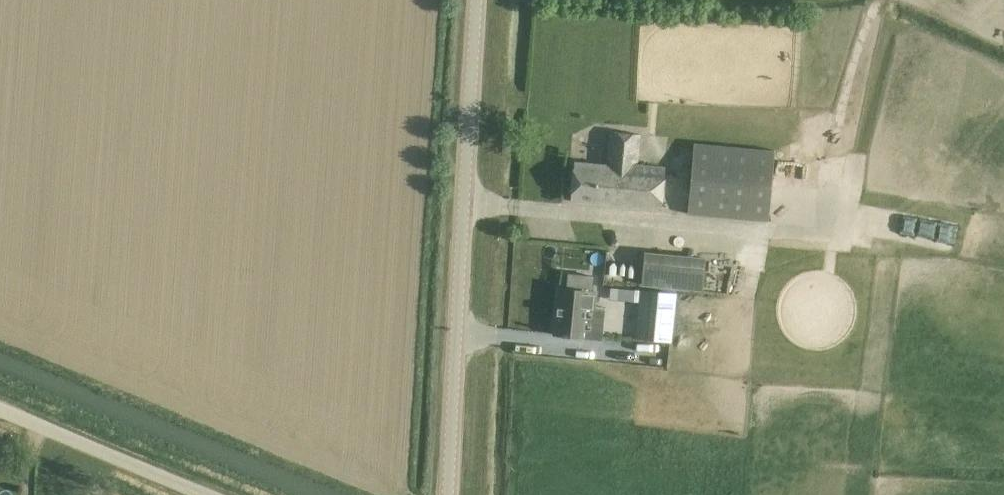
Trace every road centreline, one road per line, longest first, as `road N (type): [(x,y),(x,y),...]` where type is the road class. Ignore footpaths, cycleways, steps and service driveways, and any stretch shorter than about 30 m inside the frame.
road 1 (unclassified): [(447,494),(479,0)]
road 2 (unclassified): [(216,494),(0,409)]

